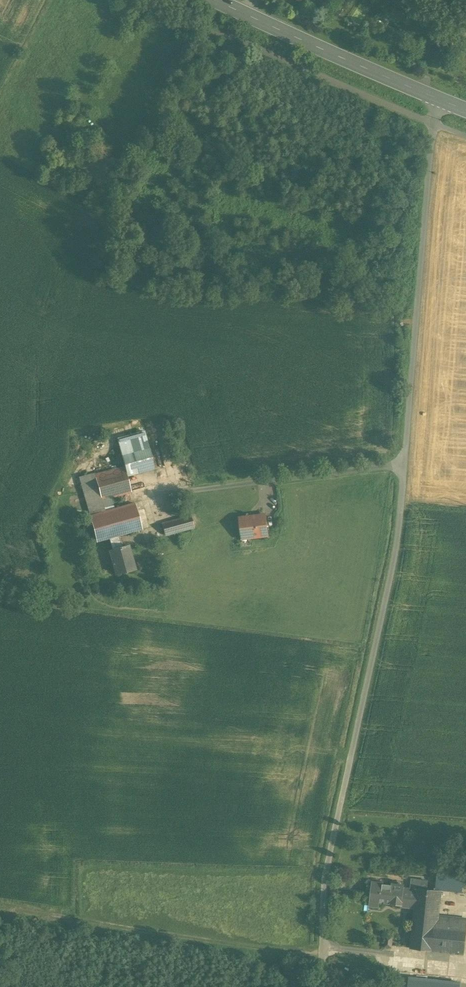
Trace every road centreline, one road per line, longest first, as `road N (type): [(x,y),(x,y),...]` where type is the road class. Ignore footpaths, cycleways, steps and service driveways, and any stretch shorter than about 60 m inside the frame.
road 1 (unclassified): [(439,99),(396,541),(324,879),(320,986)]
road 2 (primary): [(439,99),(216,0)]

